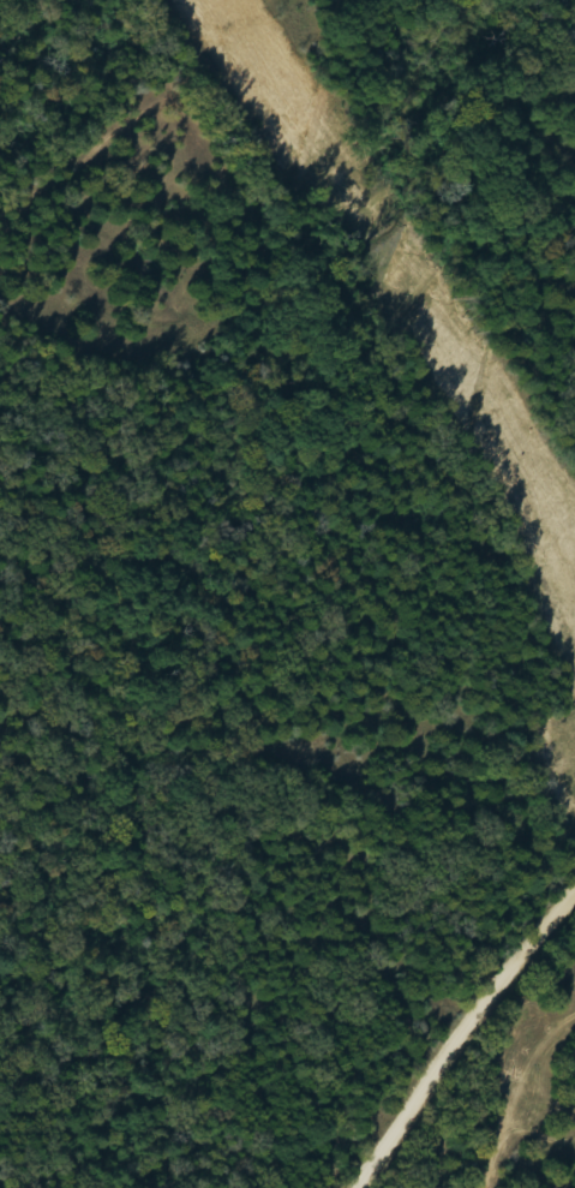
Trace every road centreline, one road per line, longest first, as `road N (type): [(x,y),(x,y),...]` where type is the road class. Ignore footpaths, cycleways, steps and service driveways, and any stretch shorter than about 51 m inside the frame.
road 1 (residential): [(368,1187),(472,1032),(574,904)]

